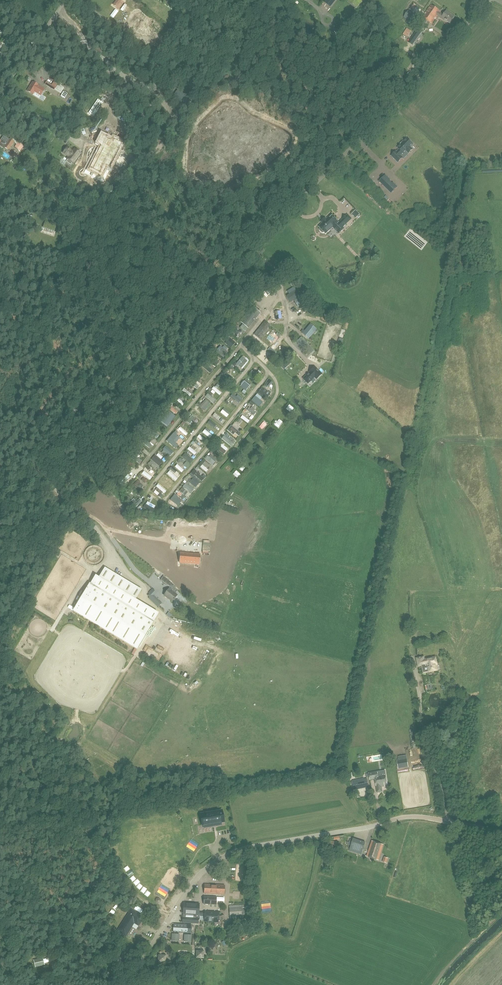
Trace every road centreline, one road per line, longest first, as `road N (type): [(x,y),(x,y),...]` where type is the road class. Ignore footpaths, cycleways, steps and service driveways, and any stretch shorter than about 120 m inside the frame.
road 1 (unclassified): [(146,588),(114,562),(92,522),(46,485),(36,462),(84,402),(318,181),(487,0)]
road 2 (unclassified): [(501,833),(410,817),(243,849),(199,877),(127,984)]
road 3 (track): [(65,793),(74,761),(135,656)]

